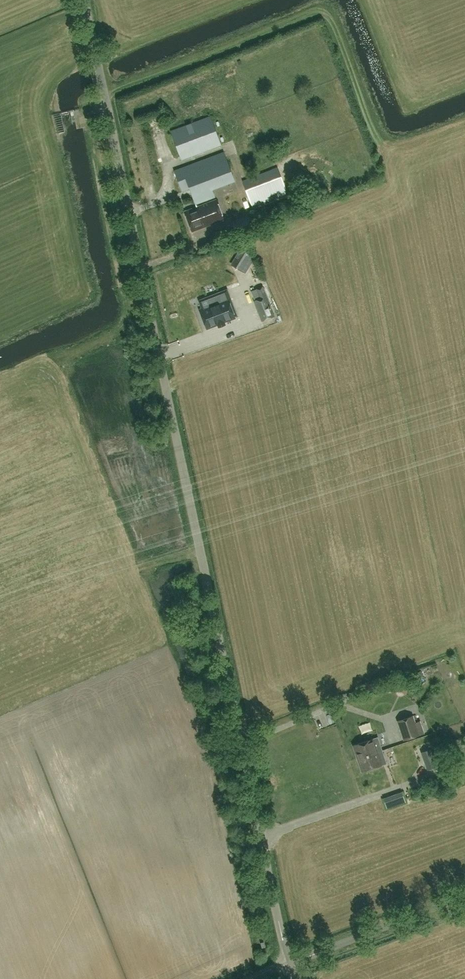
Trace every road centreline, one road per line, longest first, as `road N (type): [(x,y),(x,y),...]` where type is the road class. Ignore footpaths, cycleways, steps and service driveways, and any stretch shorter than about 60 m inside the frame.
road 1 (unclassified): [(284,961),(83,0)]
road 2 (unclassified): [(284,961),(464,893)]

